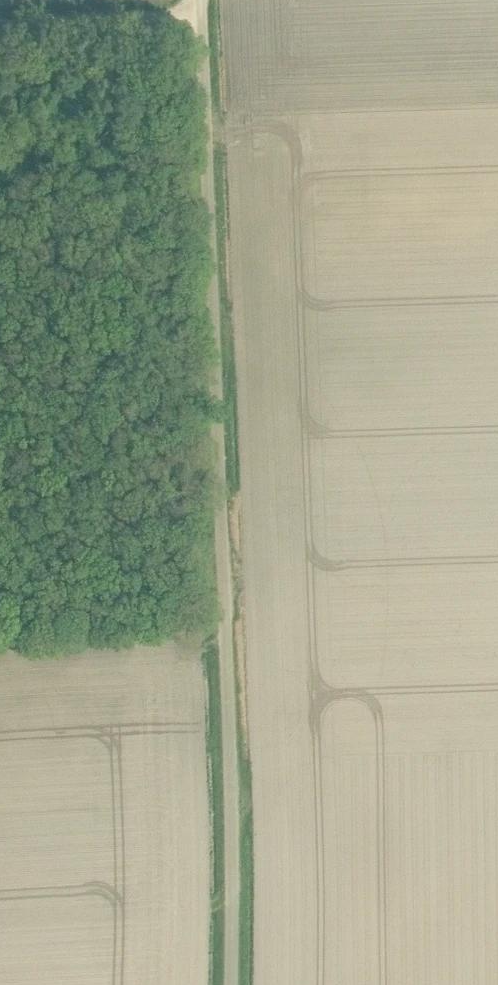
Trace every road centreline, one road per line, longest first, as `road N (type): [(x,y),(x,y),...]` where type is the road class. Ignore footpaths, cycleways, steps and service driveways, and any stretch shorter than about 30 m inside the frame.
road 1 (unclassified): [(227,984),(231,866),(200,0)]
road 2 (track): [(200,20),(0,27)]

